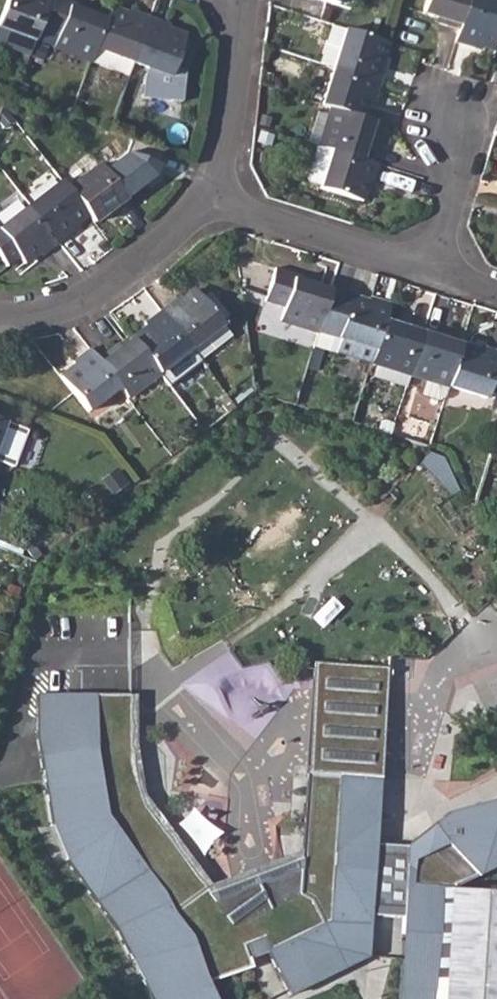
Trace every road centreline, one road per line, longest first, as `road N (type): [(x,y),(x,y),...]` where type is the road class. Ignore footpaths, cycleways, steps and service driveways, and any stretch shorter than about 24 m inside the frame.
road 1 (residential): [(0,319),(120,281),(213,198)]
road 2 (residential): [(441,273),(213,198)]
road 3 (residential): [(213,198),(231,120),(241,0)]
road 4 (residential): [(459,135),(462,199),(441,273)]

